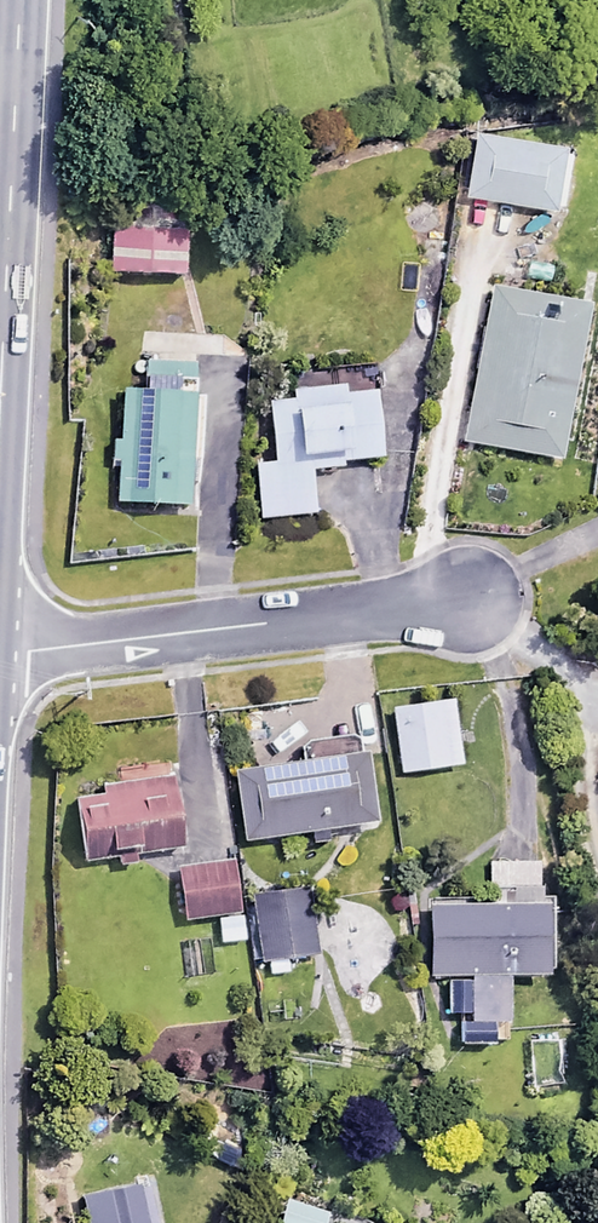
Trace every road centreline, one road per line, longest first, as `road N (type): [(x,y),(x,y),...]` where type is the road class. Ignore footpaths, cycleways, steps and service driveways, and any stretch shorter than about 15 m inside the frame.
road 1 (residential): [(462,601),(0,650)]
road 2 (trunk): [(16,0),(0,324)]

